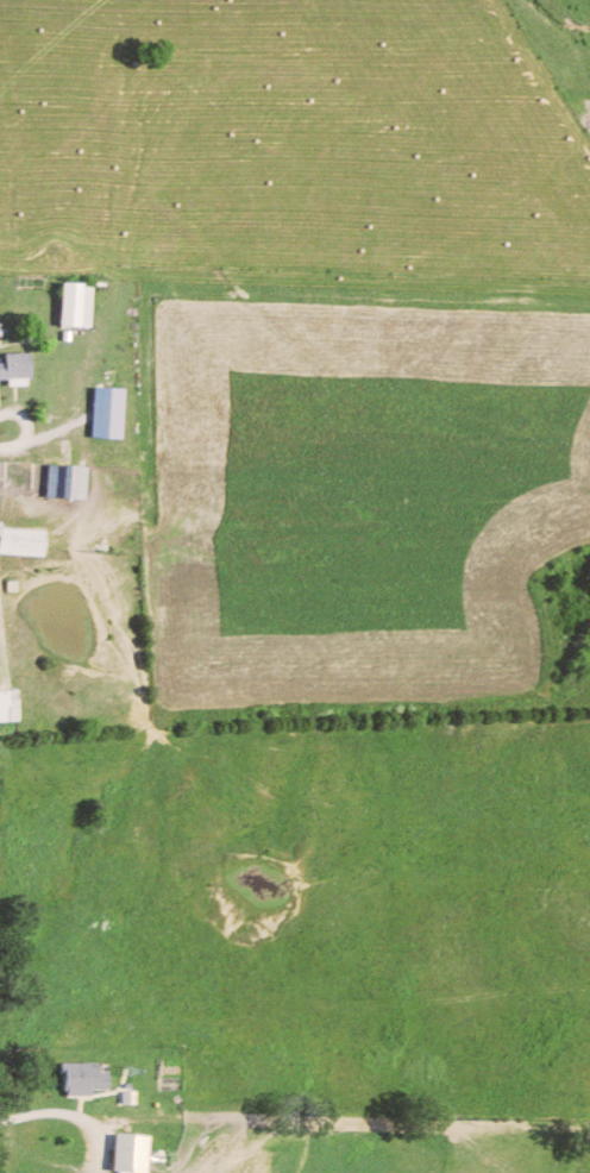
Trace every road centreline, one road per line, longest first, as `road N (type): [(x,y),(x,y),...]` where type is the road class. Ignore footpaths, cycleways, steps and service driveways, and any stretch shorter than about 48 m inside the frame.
road 1 (residential): [(0,450),(63,431),(82,396),(100,321)]

